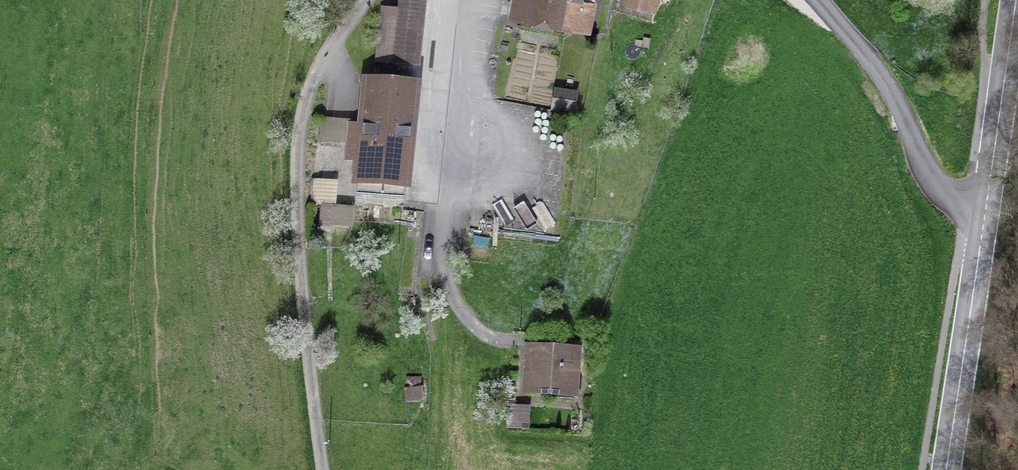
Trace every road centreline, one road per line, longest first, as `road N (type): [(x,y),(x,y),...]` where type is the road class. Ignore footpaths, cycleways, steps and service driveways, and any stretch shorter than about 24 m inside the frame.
road 1 (residential): [(817,0),(897,104),(925,169),(981,218)]
road 2 (residential): [(366,0),(314,82),(299,148),(302,254)]
road 3 (tertiary): [(945,469),(981,218)]
road 4 (tertiary): [(981,218),(1014,0)]
road 5 (unclassified): [(302,254),(315,469)]

